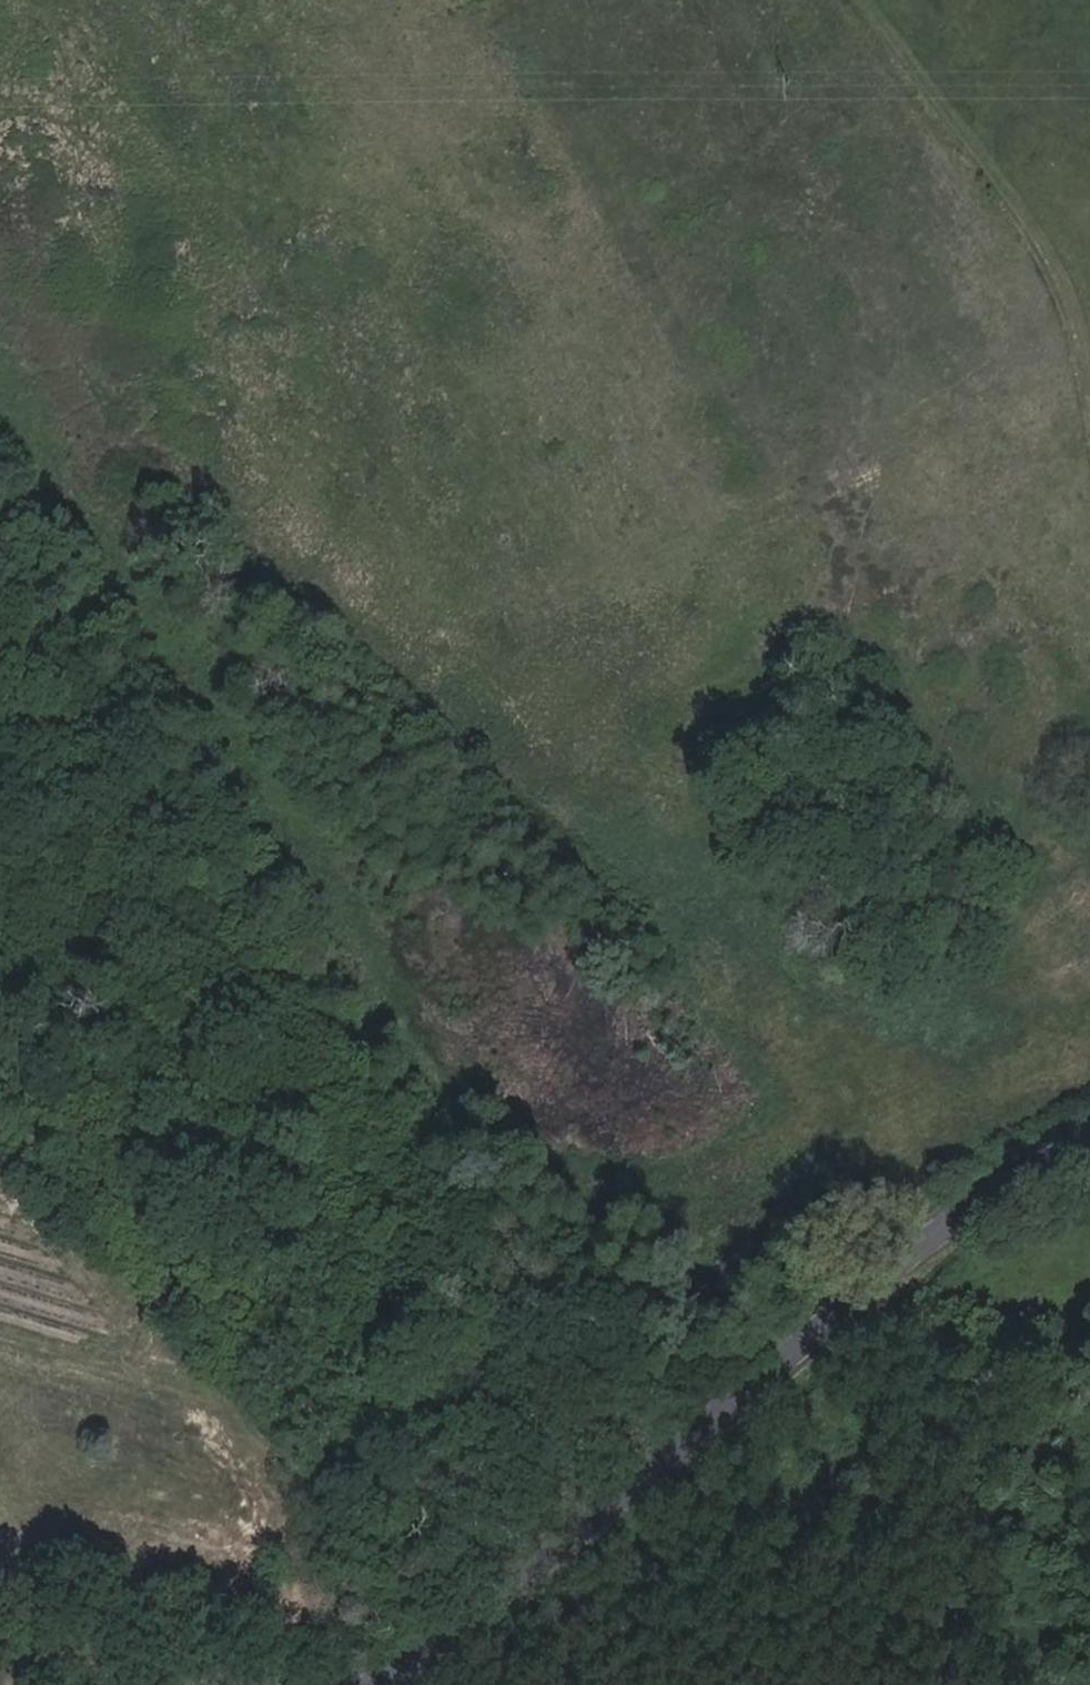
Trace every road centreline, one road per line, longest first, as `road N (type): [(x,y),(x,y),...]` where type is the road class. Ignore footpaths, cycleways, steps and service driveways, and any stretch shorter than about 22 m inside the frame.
road 1 (tertiary): [(365,1684),(691,1456),(1089,1150)]

